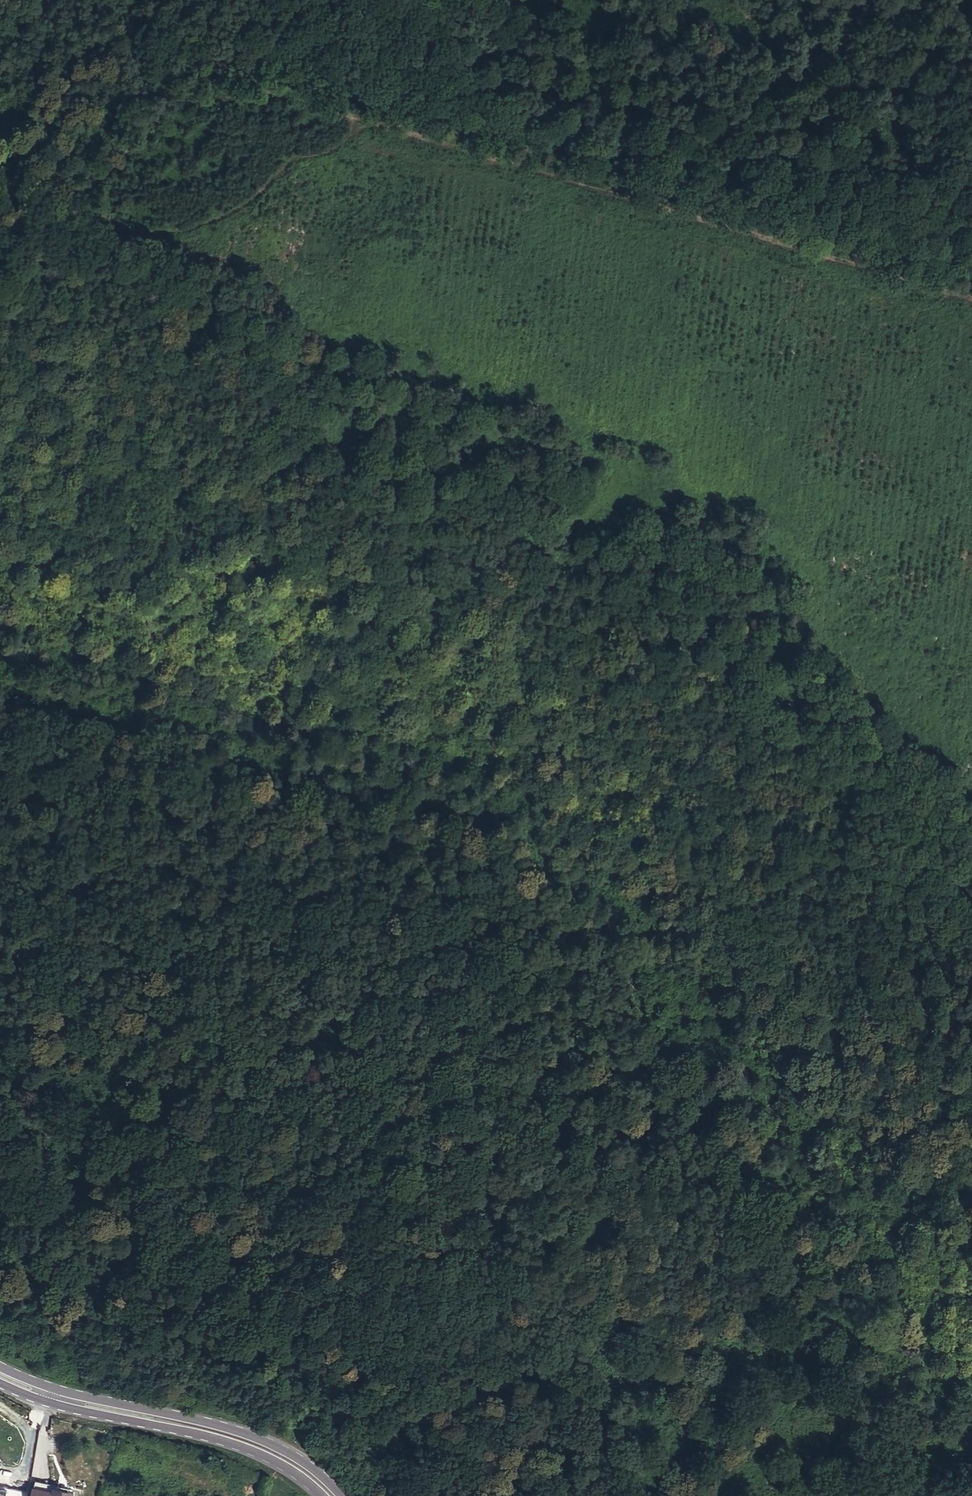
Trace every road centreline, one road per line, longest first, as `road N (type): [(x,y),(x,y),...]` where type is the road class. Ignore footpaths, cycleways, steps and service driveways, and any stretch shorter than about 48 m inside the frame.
road 1 (primary): [(342,1495),(299,1457),(251,1435),(68,1392),(0,1365)]
road 2 (primary): [(0,1383),(239,1447),(321,1495)]

